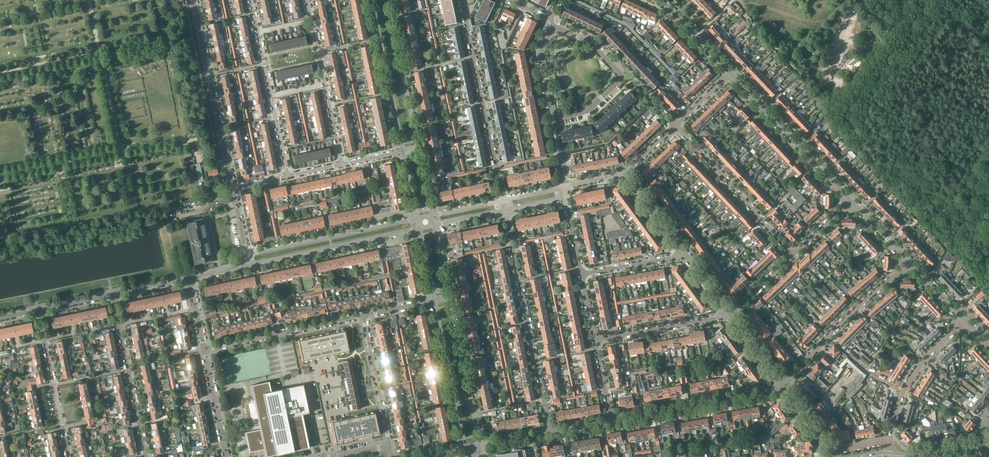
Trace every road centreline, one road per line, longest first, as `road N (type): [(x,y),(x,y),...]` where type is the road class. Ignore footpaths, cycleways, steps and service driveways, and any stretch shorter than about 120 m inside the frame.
road 1 (residential): [(551,432),(505,211)]
road 2 (residential): [(503,200),(463,0)]
road 3 (residential): [(233,188),(194,0)]
road 4 (residential): [(251,0),(287,176)]
road 5 (residential): [(782,386),(912,265)]
road 6 (residential): [(853,201),(731,73)]
road 7 (residential): [(793,255),(675,126)]
road 8 (unclassified): [(417,219),(247,255)]
road 9 (residential): [(612,422),(782,386)]
road 10 (unclassified): [(250,265),(419,229)]
road 11 (unclassified): [(341,165),(307,0)]
road 12 (residential): [(147,456),(113,295)]
road 13 (unclassified): [(204,350),(363,316)]
road 14 (tertiary): [(478,450),(449,297)]
road 15 (tertiary): [(372,0),(403,152)]
road 16 (tertiary): [(418,149),(387,0)]
road 17 (tertiary): [(434,300),(464,446)]
road 18 (residential): [(69,456),(39,310)]
road 19 (residential): [(890,441),(903,392),(924,359),(965,323)]
road 20 (residential): [(595,340),(731,315)]
road 21 (unclassified): [(390,446),(363,316)]
road 22 (track): [(738,0),(797,58),(833,68)]

